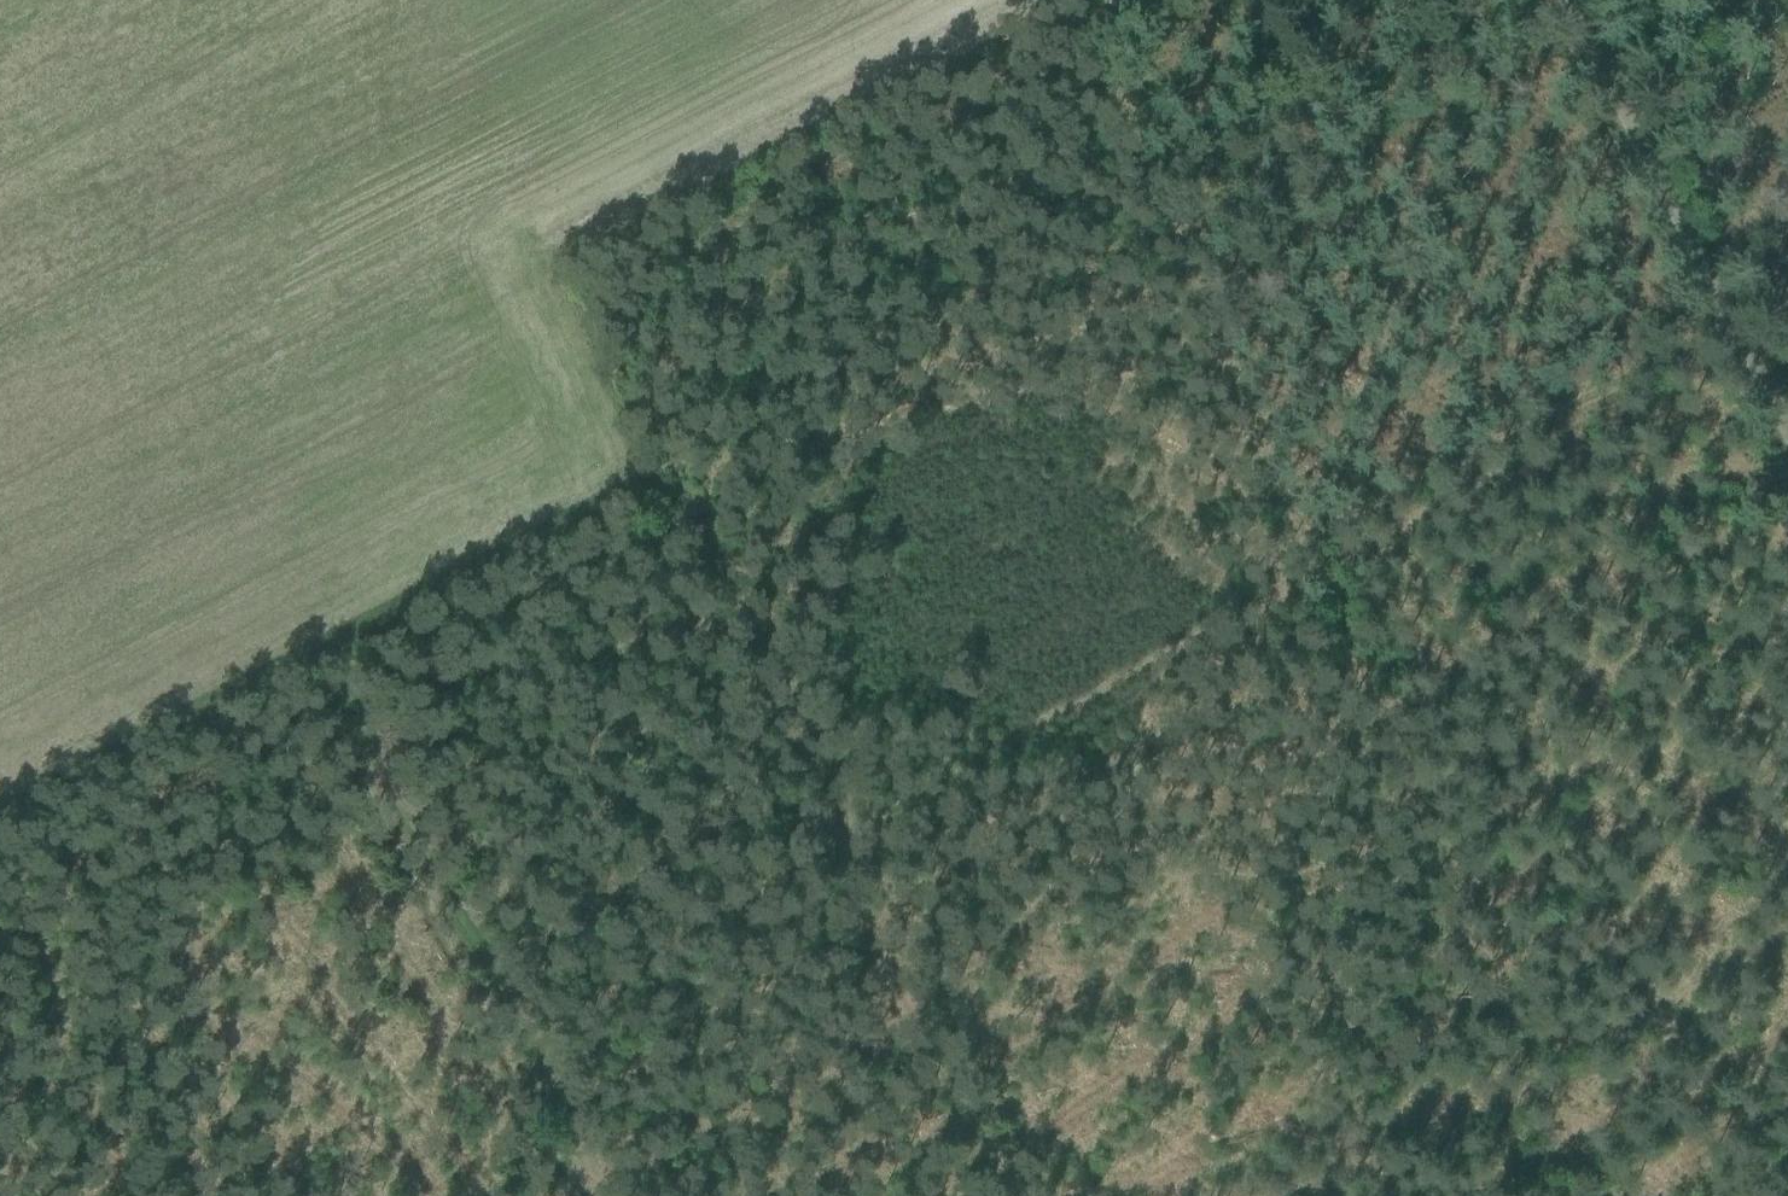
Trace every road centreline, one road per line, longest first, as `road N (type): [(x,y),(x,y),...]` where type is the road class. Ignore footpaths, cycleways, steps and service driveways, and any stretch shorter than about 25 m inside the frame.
road 1 (unclassified): [(1787,407),(1578,0)]

